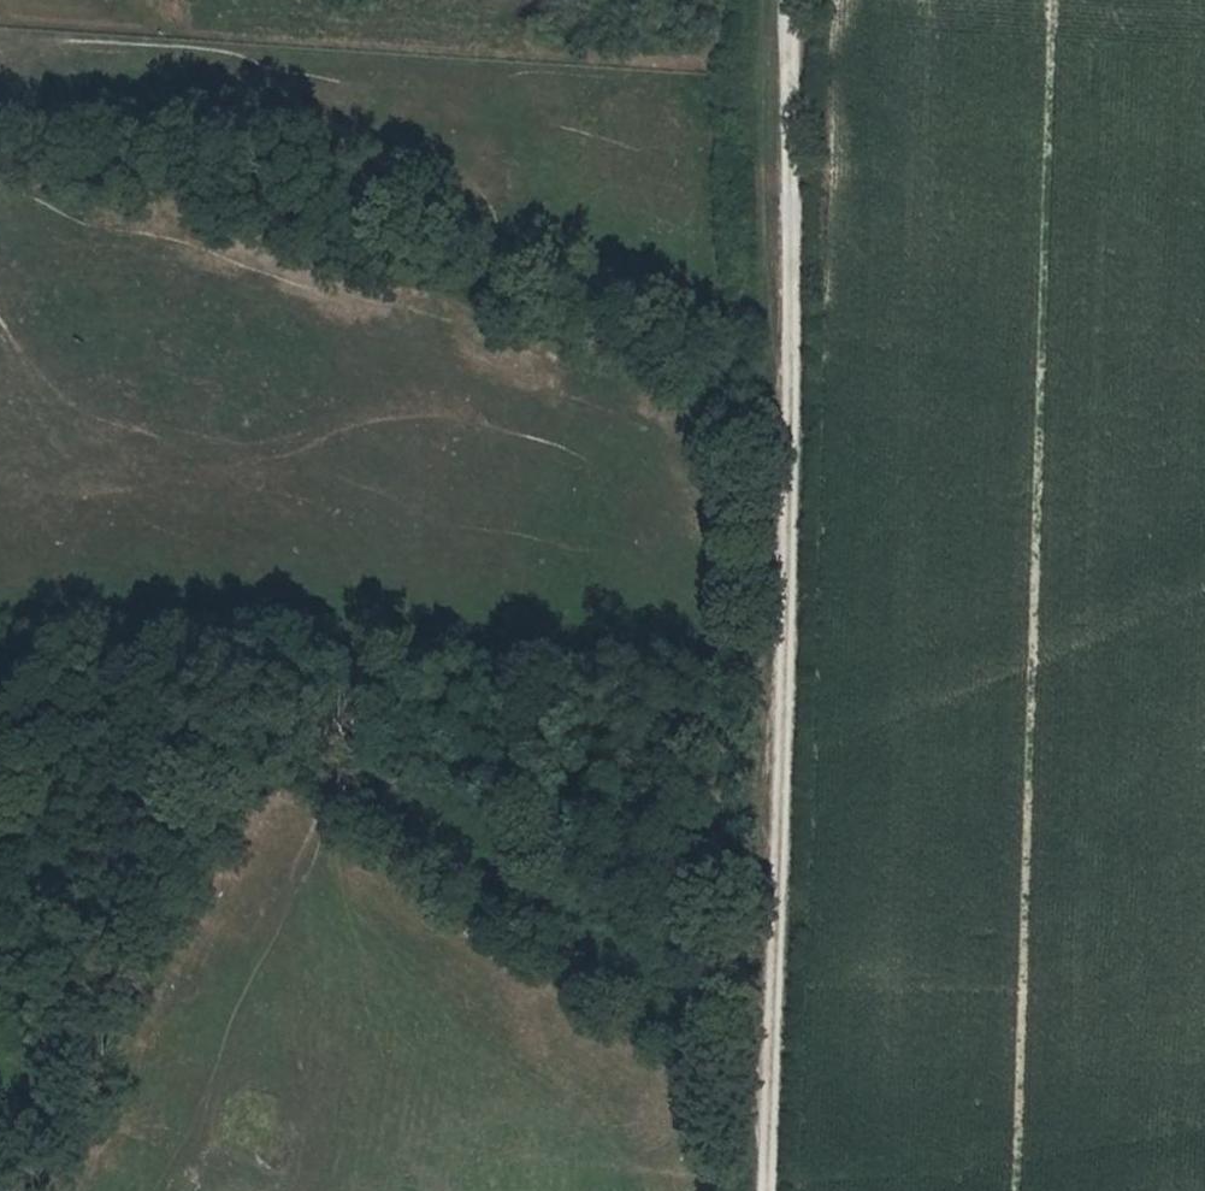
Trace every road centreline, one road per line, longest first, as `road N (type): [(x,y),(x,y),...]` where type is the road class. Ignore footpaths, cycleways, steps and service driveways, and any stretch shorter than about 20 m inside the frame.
road 1 (track): [(763,1190),(787,0)]

